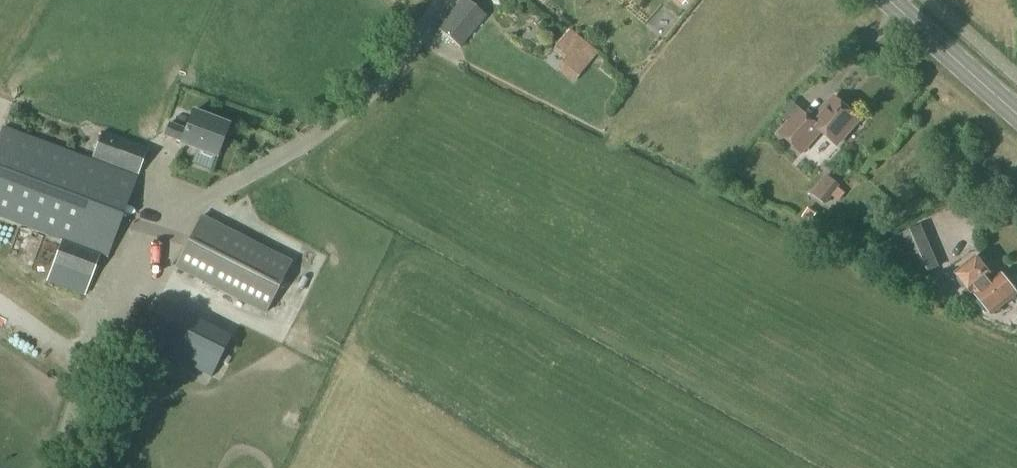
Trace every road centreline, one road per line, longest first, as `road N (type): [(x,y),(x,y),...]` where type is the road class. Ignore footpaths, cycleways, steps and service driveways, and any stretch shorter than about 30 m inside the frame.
road 1 (secondary): [(1016,114),(890,0)]

